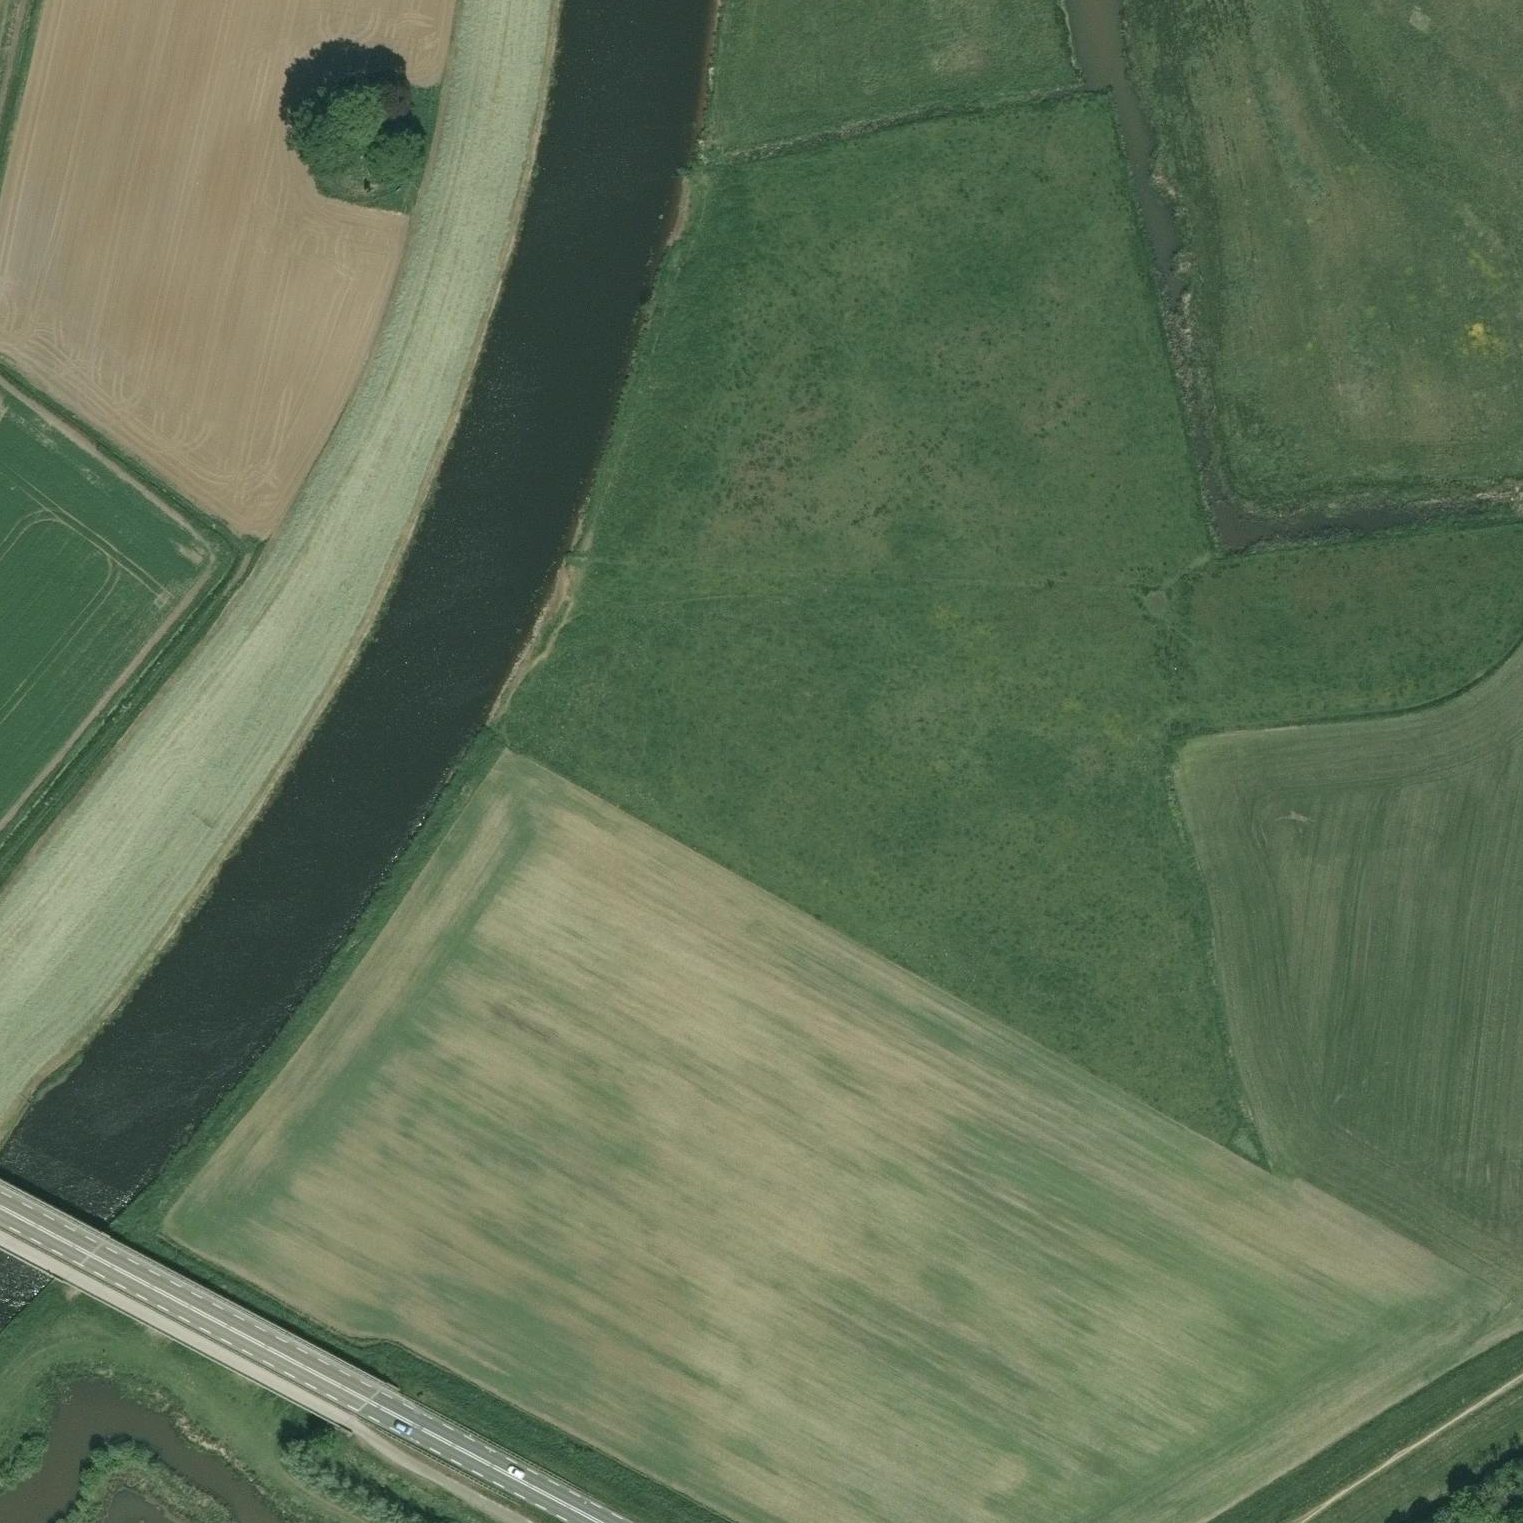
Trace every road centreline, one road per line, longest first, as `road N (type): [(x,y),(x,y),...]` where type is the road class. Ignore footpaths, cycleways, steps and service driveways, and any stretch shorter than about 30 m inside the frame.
road 1 (secondary): [(601,1522),(0,1206)]
road 2 (track): [(1522,1378),(1294,1522)]

